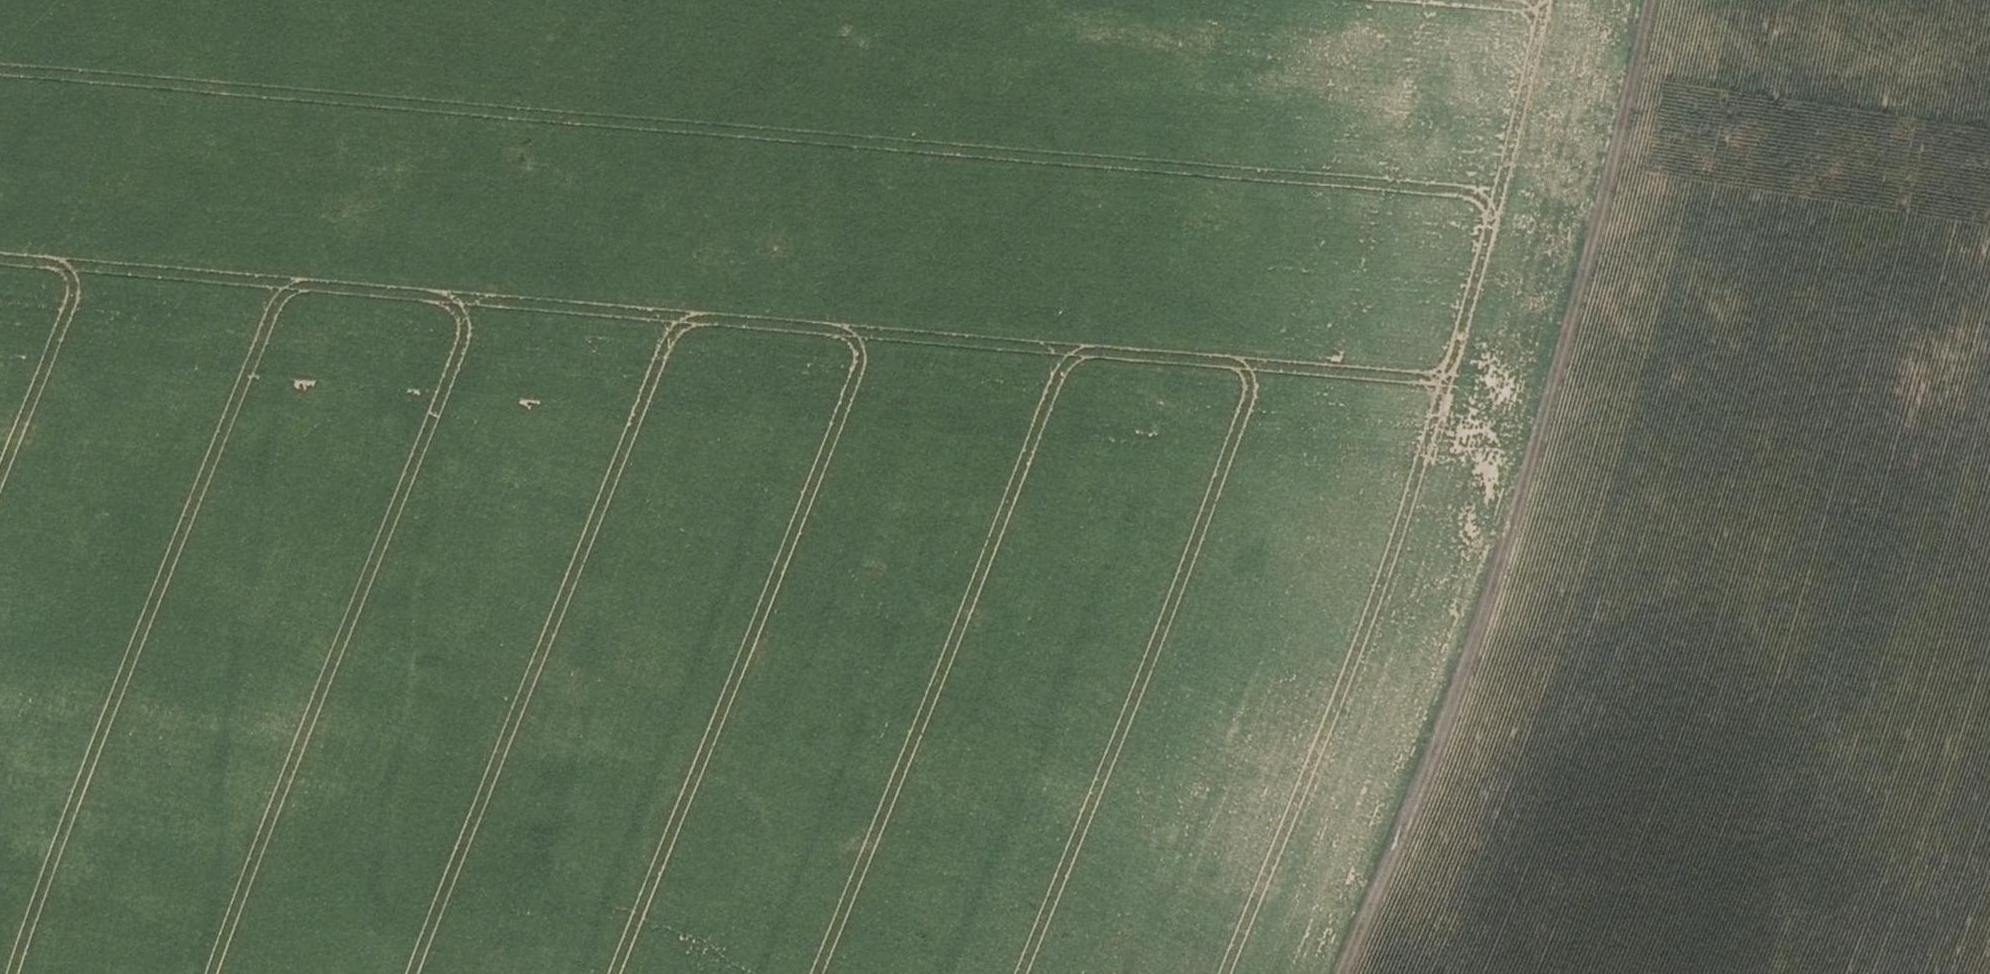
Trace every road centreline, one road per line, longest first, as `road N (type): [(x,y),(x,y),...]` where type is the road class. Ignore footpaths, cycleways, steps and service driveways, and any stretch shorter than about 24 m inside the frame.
road 1 (track): [(1325,973),(1458,633),(1525,431),(1644,0)]

